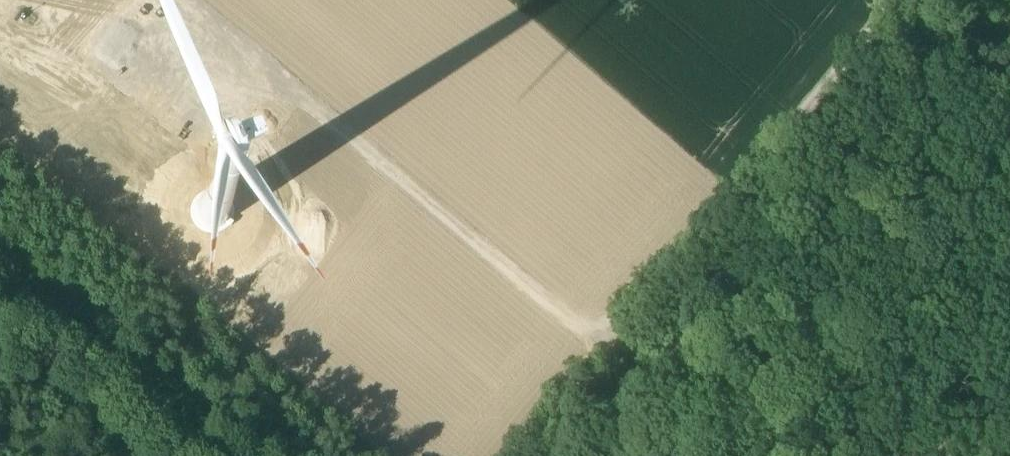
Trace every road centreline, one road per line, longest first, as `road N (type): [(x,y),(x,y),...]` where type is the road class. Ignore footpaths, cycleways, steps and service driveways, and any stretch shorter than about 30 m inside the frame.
road 1 (track): [(897,0),(511,455)]
road 2 (track): [(608,340),(338,140),(171,0)]
road 3 (track): [(199,455),(0,287)]

